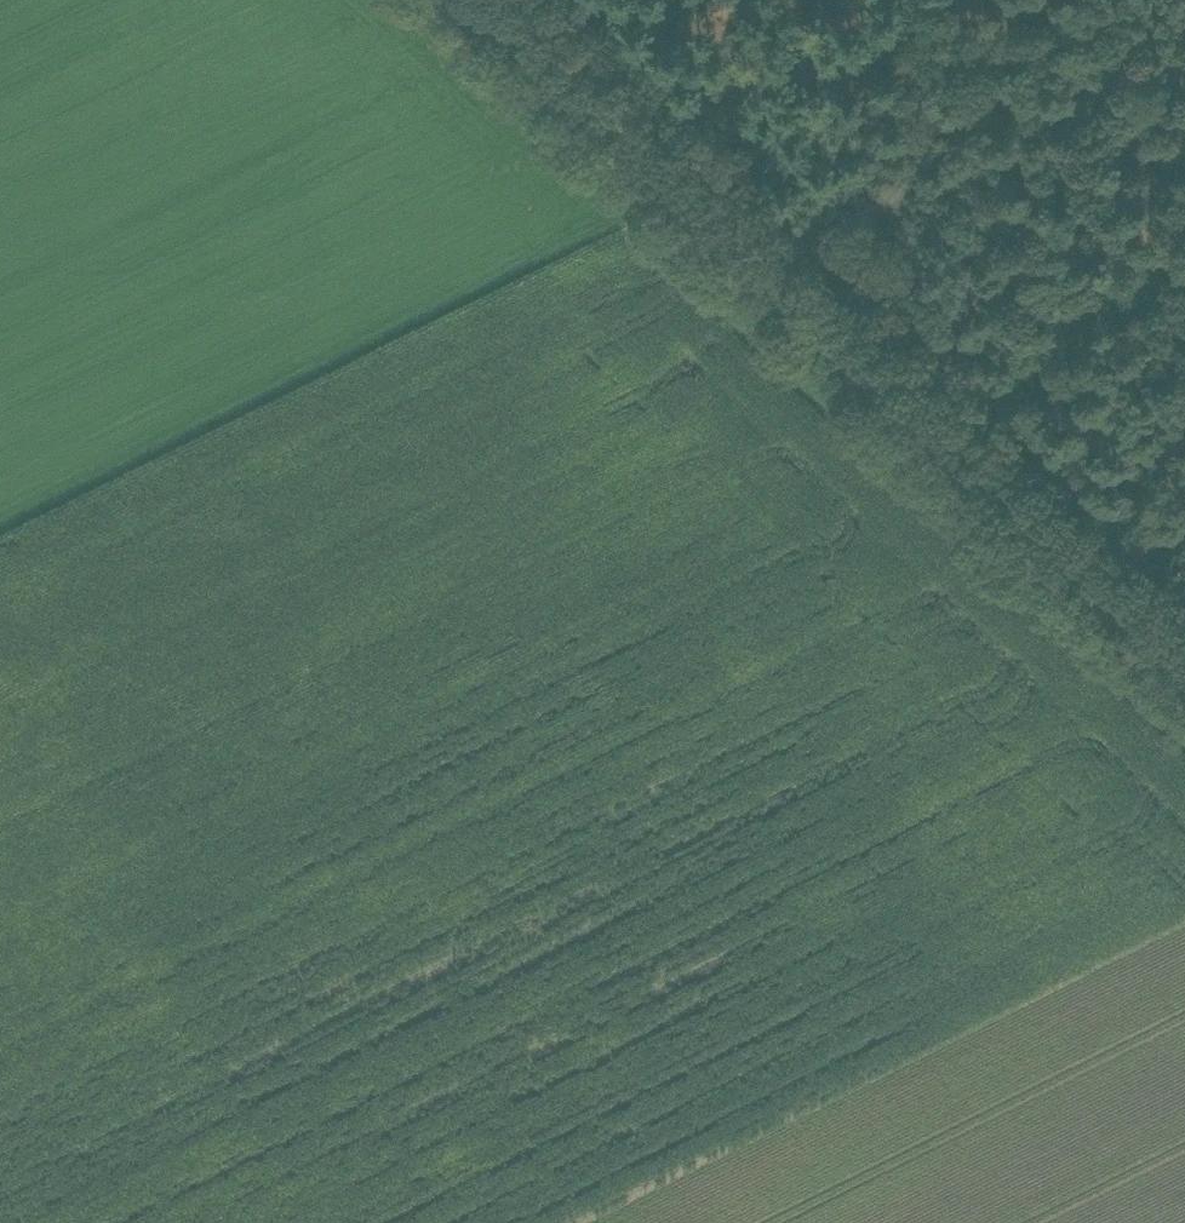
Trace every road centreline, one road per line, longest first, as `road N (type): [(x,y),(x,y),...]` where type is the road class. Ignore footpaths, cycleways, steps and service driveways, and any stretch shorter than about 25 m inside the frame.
road 1 (track): [(1184,657),(483,0)]

